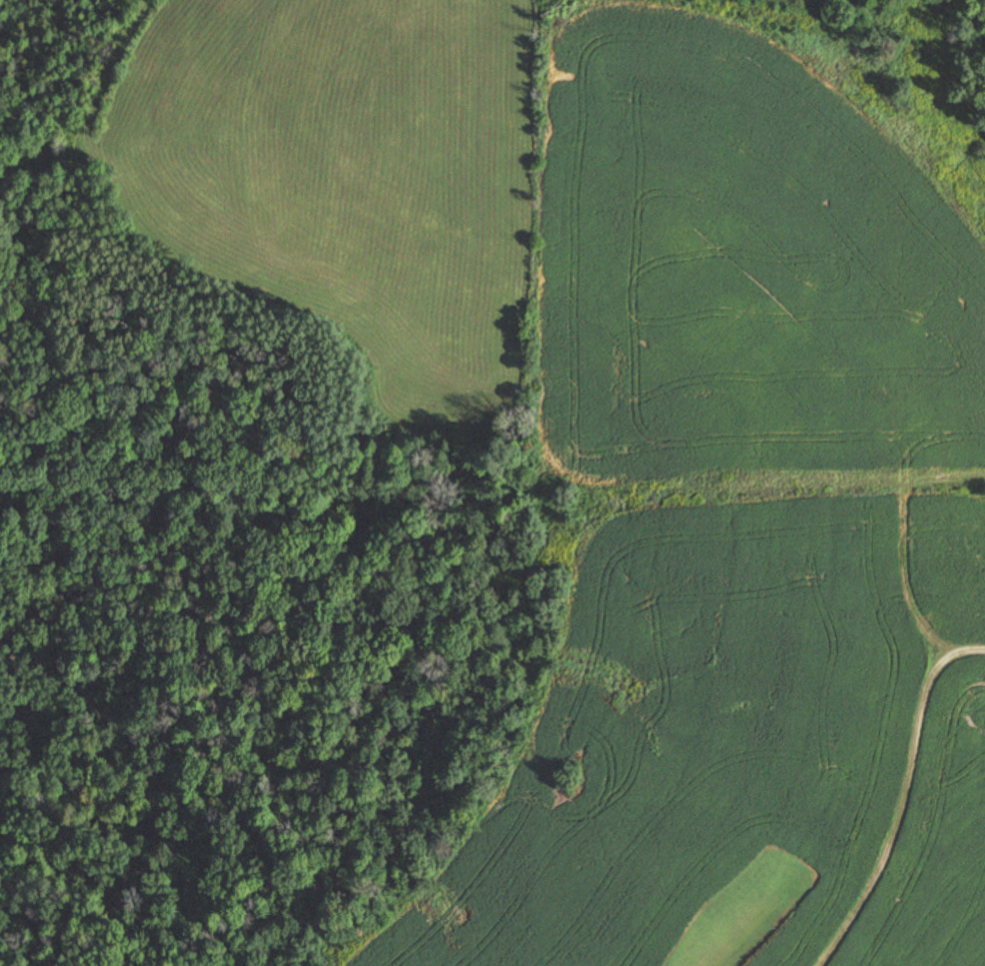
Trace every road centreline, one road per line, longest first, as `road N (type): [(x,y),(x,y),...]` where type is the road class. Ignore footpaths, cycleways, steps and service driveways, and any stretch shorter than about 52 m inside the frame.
road 1 (track): [(814,965),(882,865),(904,807),(922,699),(935,669),(955,653),(984,648)]

